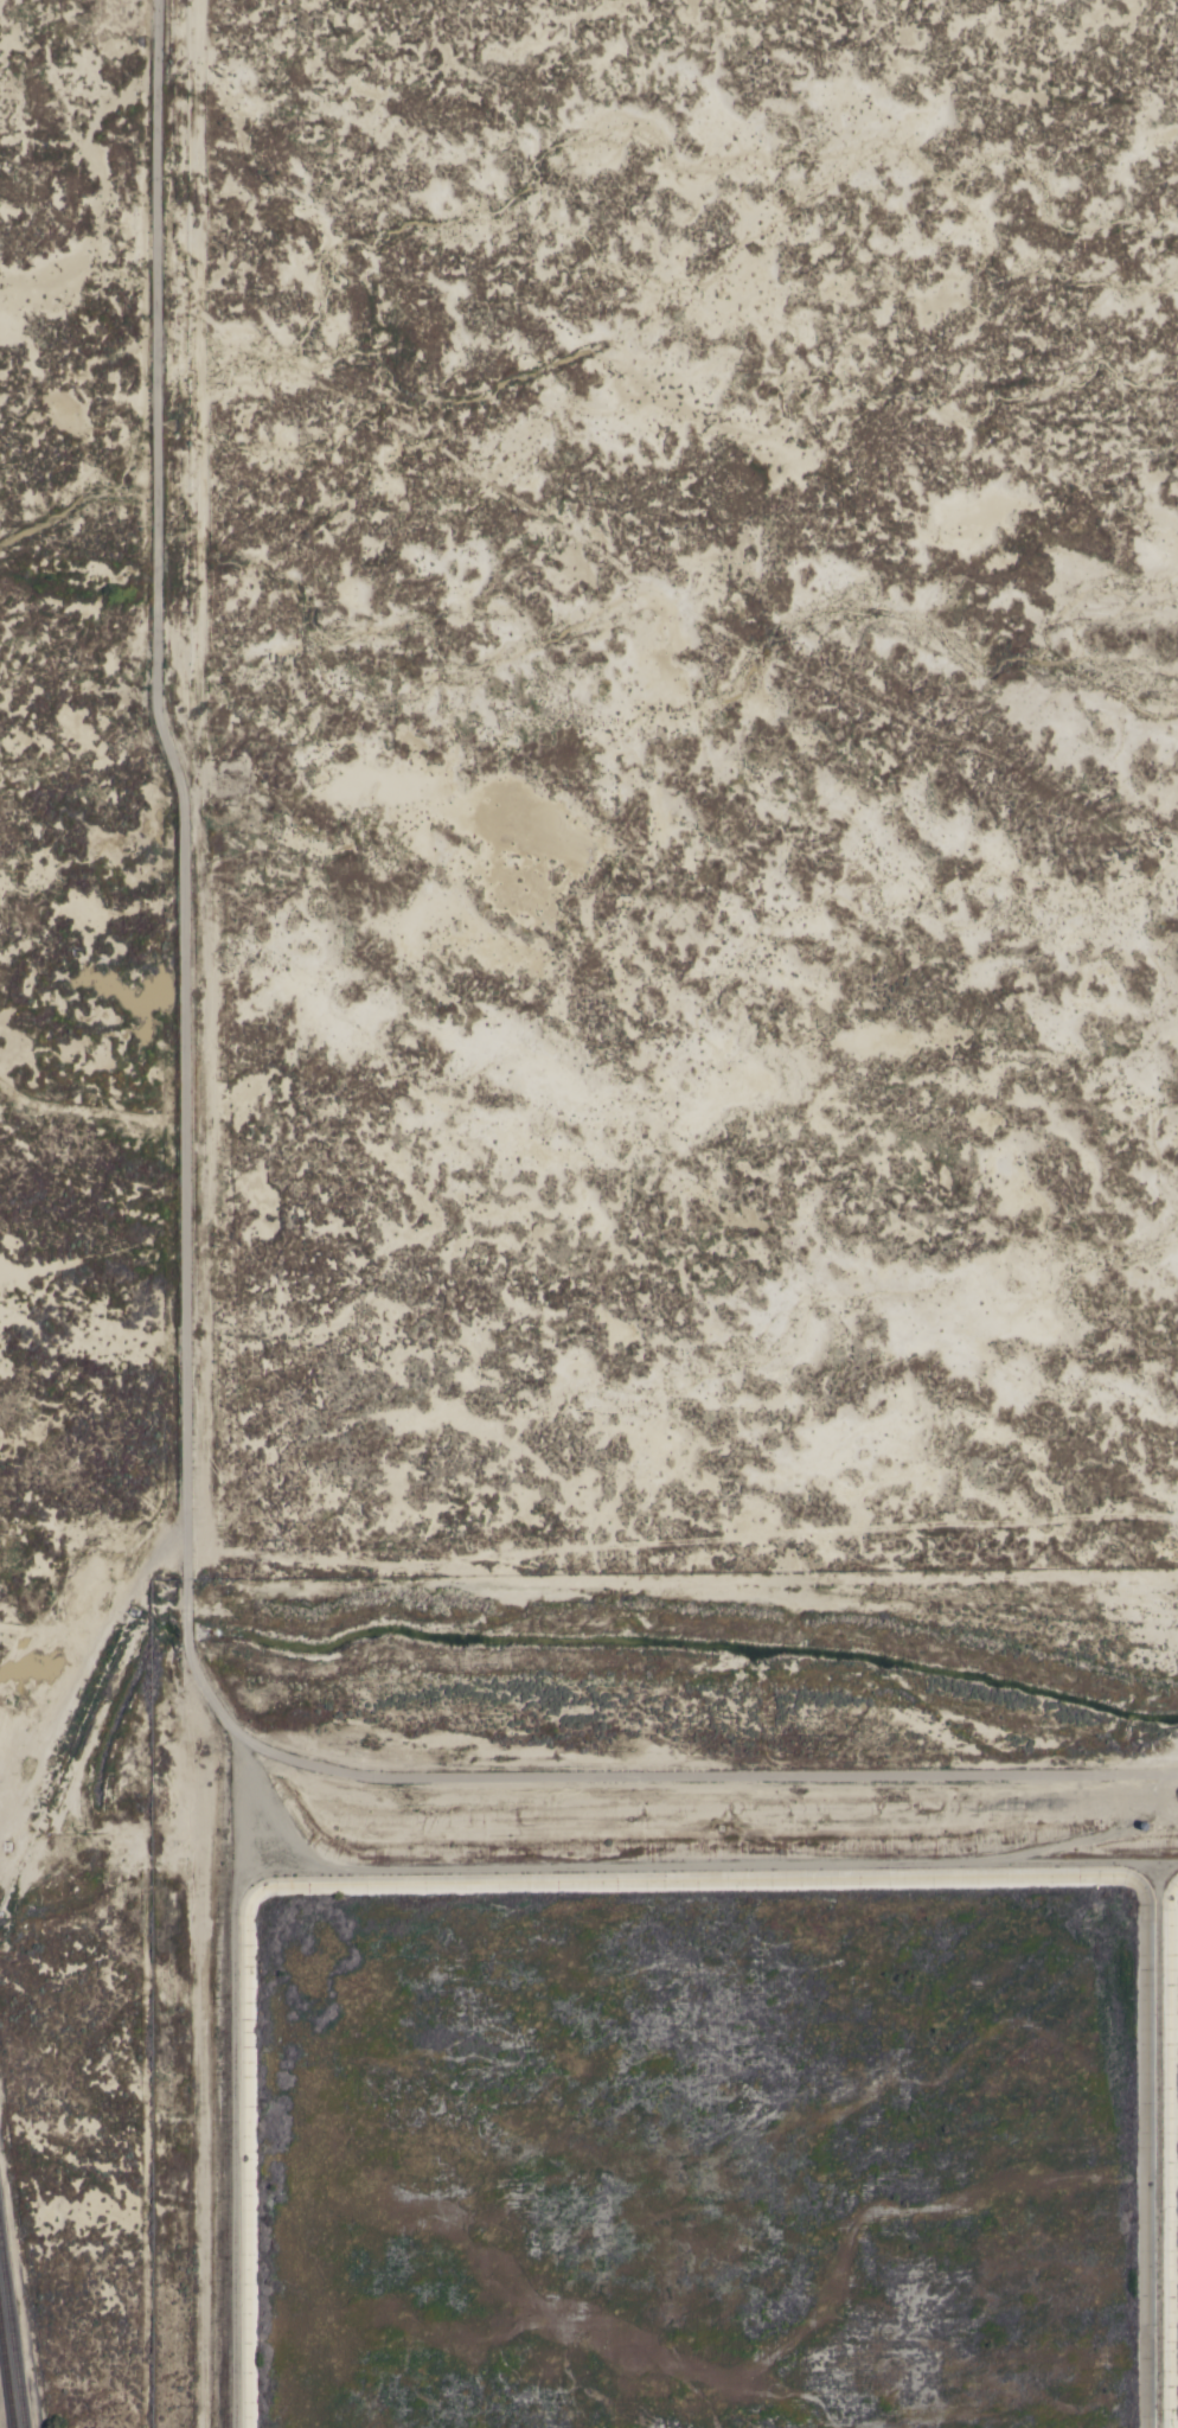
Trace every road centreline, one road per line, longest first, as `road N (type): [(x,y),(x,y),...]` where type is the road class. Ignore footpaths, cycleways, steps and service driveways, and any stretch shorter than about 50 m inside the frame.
road 1 (track): [(214,2427),(130,1034),(171,341),(174,0)]

